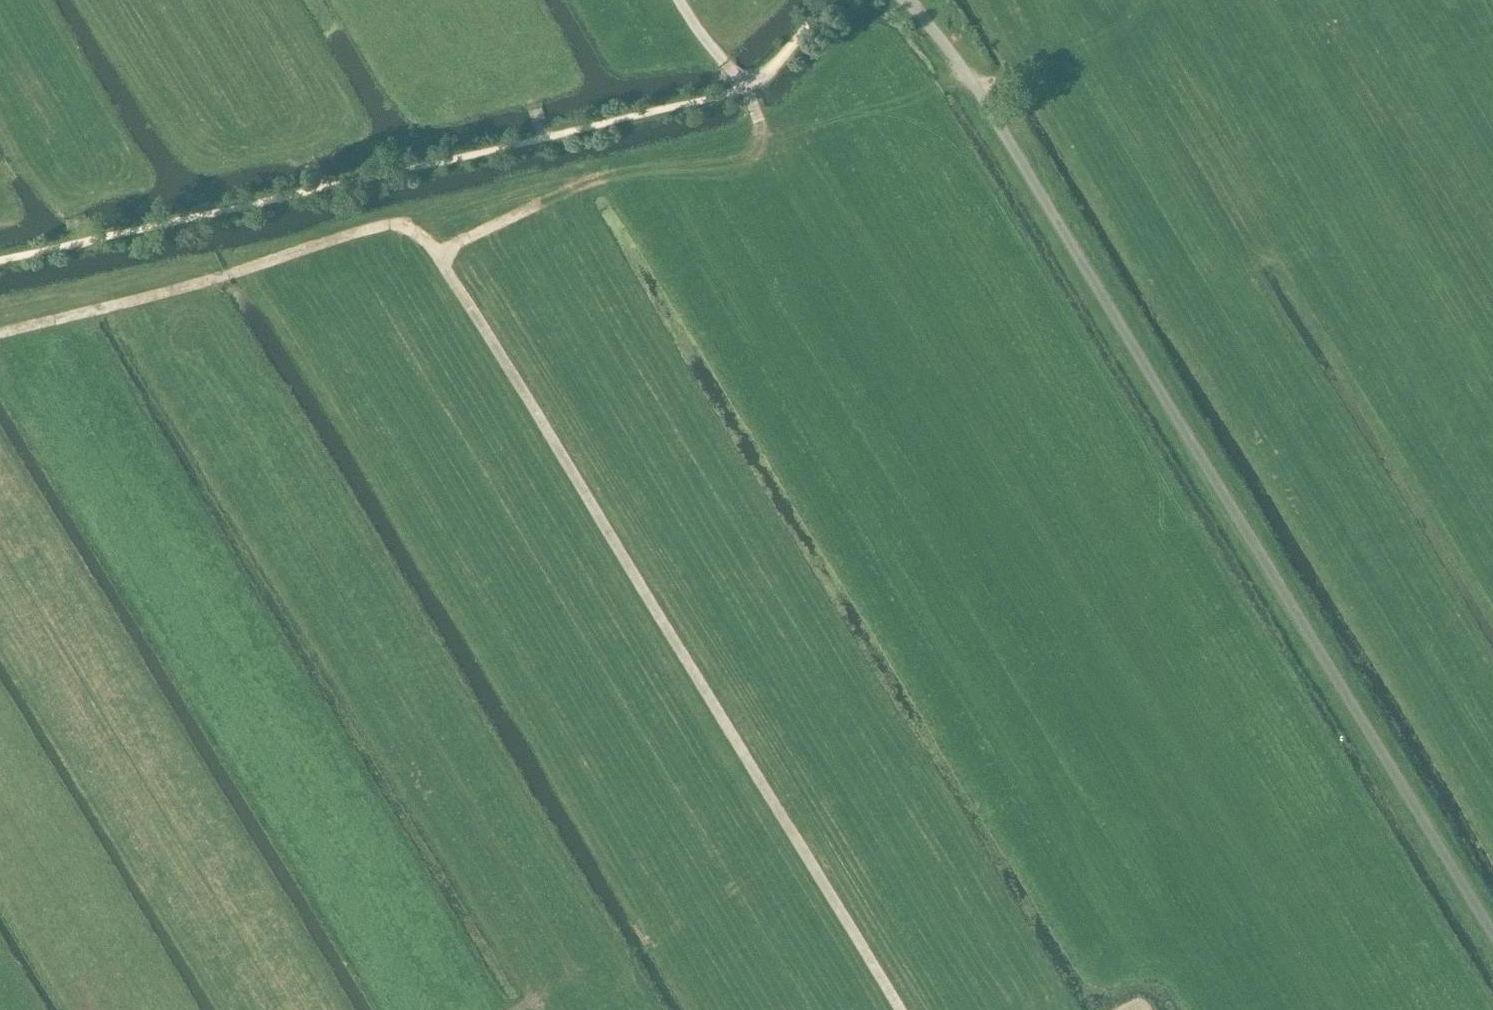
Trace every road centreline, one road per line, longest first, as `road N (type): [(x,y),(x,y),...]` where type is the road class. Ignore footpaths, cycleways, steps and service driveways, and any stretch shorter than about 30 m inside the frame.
road 1 (track): [(901,1009),(437,253),(406,225),(0,335)]
road 2 (unclassified): [(1492,930),(967,73),(905,0)]
road 3 (track): [(0,261),(734,92),(771,69),(833,0)]
road 4 (track): [(437,253),(629,171),(798,122),(929,97),(967,73)]
road 5 (track): [(681,0),(747,86),(764,132)]

